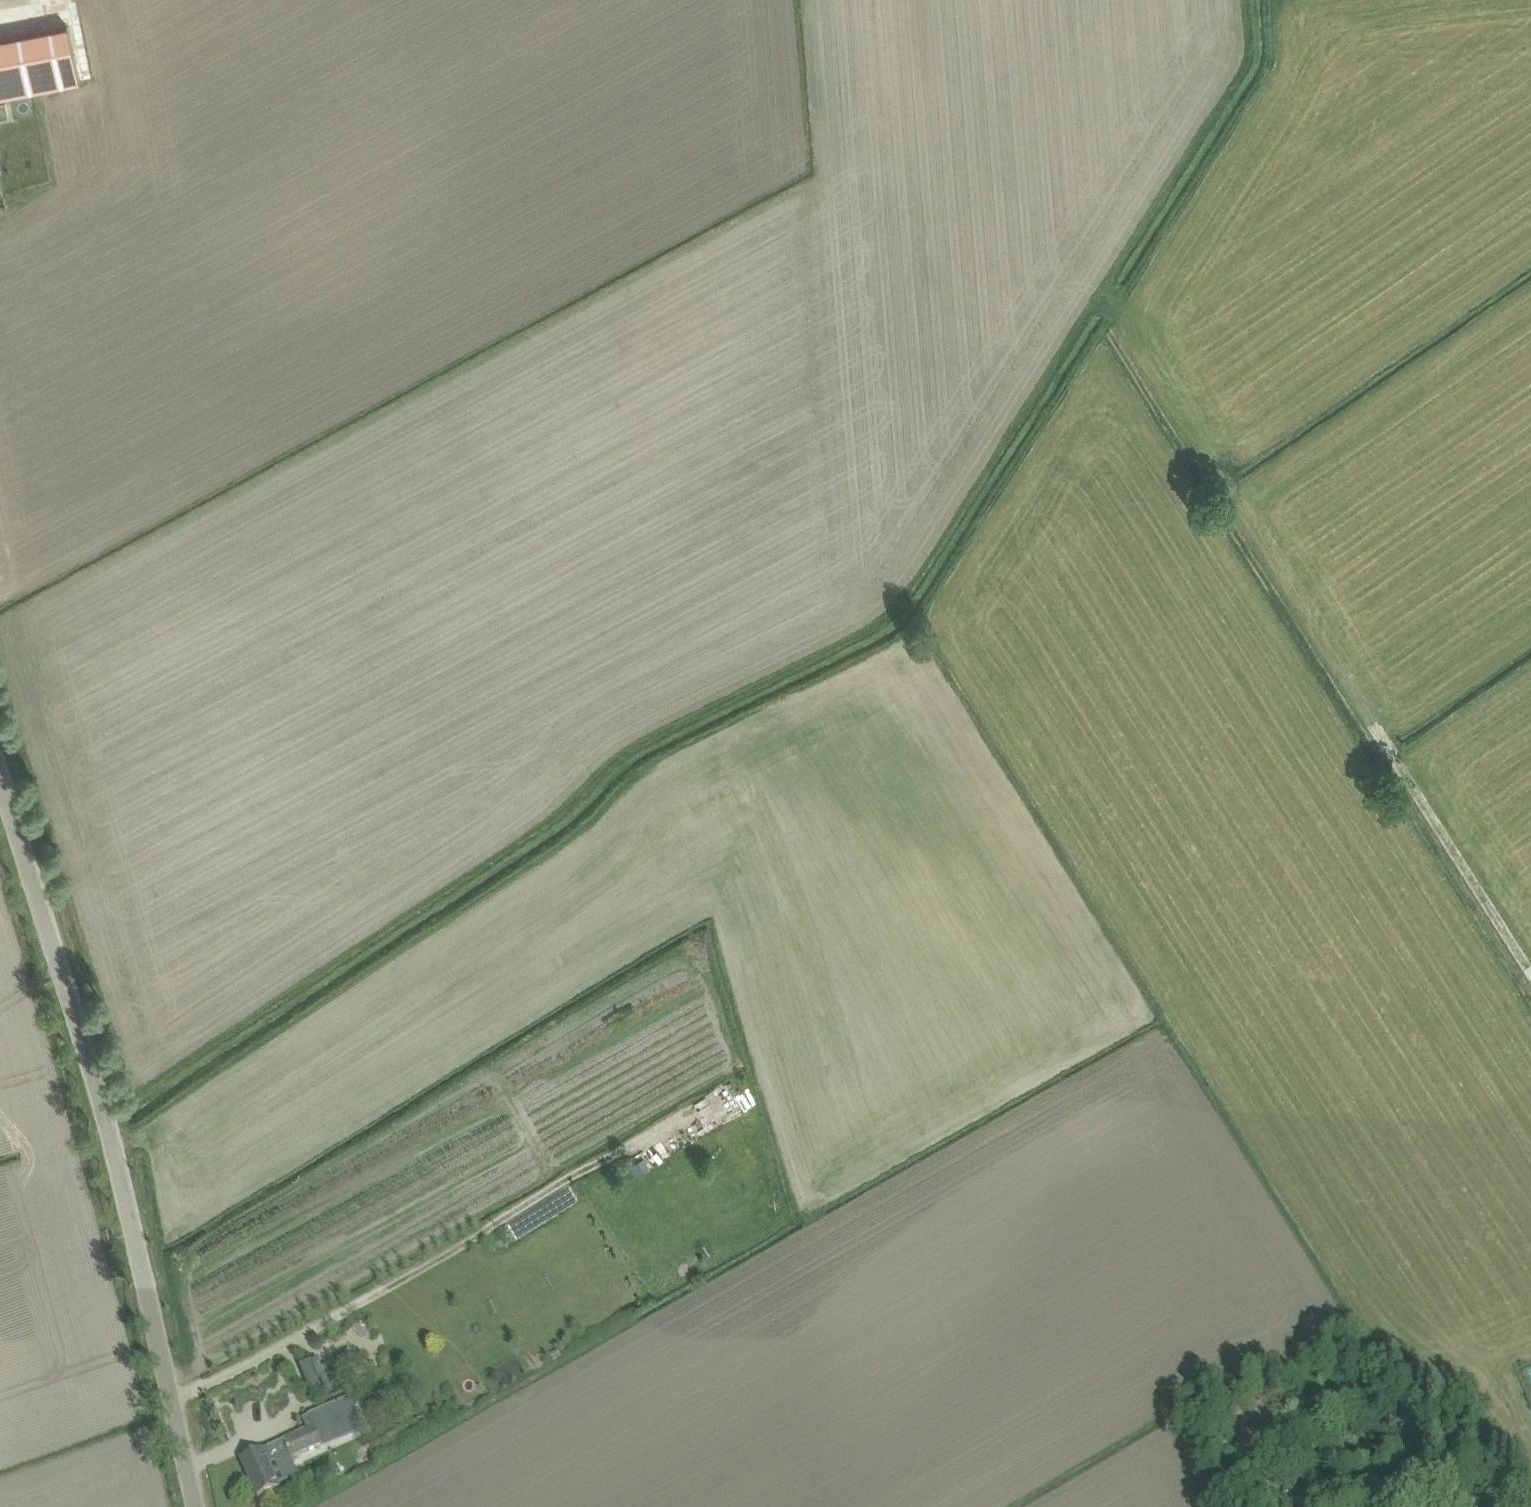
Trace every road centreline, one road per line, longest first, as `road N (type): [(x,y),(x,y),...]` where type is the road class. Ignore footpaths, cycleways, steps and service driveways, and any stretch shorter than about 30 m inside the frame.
road 1 (unclassified): [(195,1506),(100,1096),(0,778)]

